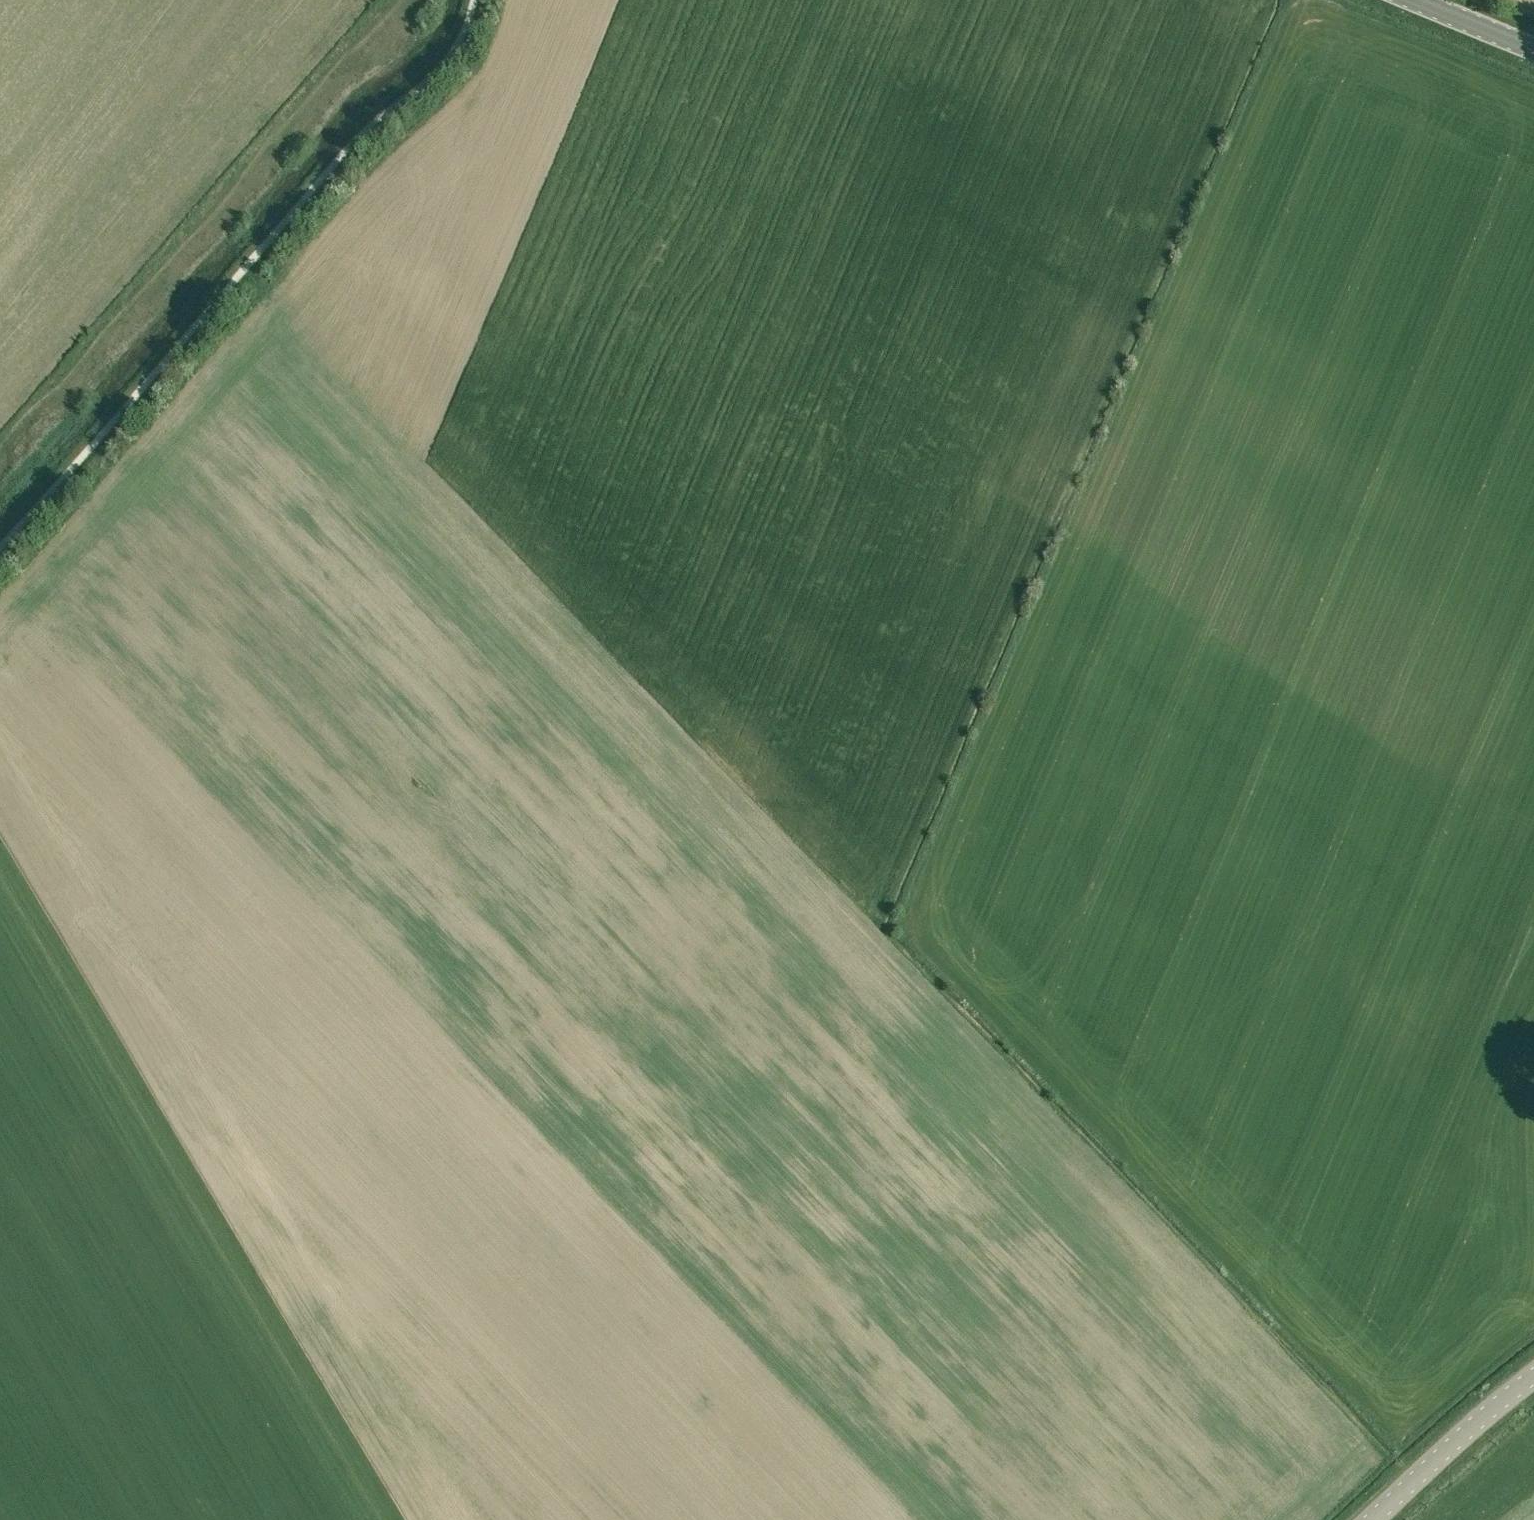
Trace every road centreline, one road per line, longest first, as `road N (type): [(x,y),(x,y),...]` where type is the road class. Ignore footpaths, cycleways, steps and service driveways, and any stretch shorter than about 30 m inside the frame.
road 1 (tertiary): [(1372,1519),(1533,1377)]
road 2 (tertiary): [(1533,46),(1418,0)]

